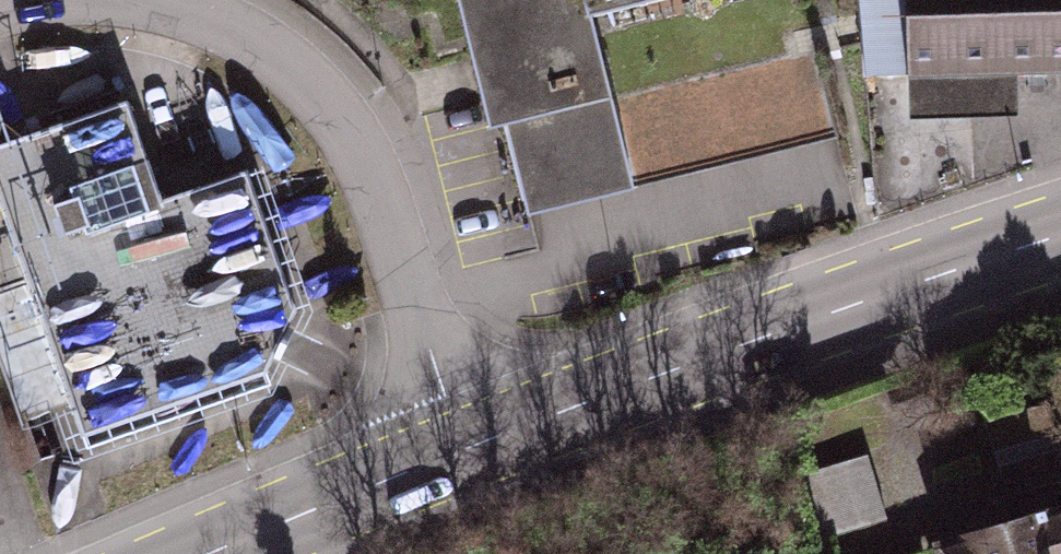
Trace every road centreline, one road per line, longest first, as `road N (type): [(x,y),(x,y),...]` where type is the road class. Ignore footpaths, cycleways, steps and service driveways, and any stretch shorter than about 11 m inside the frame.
road 1 (residential): [(0,13),(32,3),(177,10),(327,71),(378,158),(455,391),(493,439)]
road 2 (primary): [(1060,237),(493,439)]
road 3 (primary): [(493,439),(216,553)]

